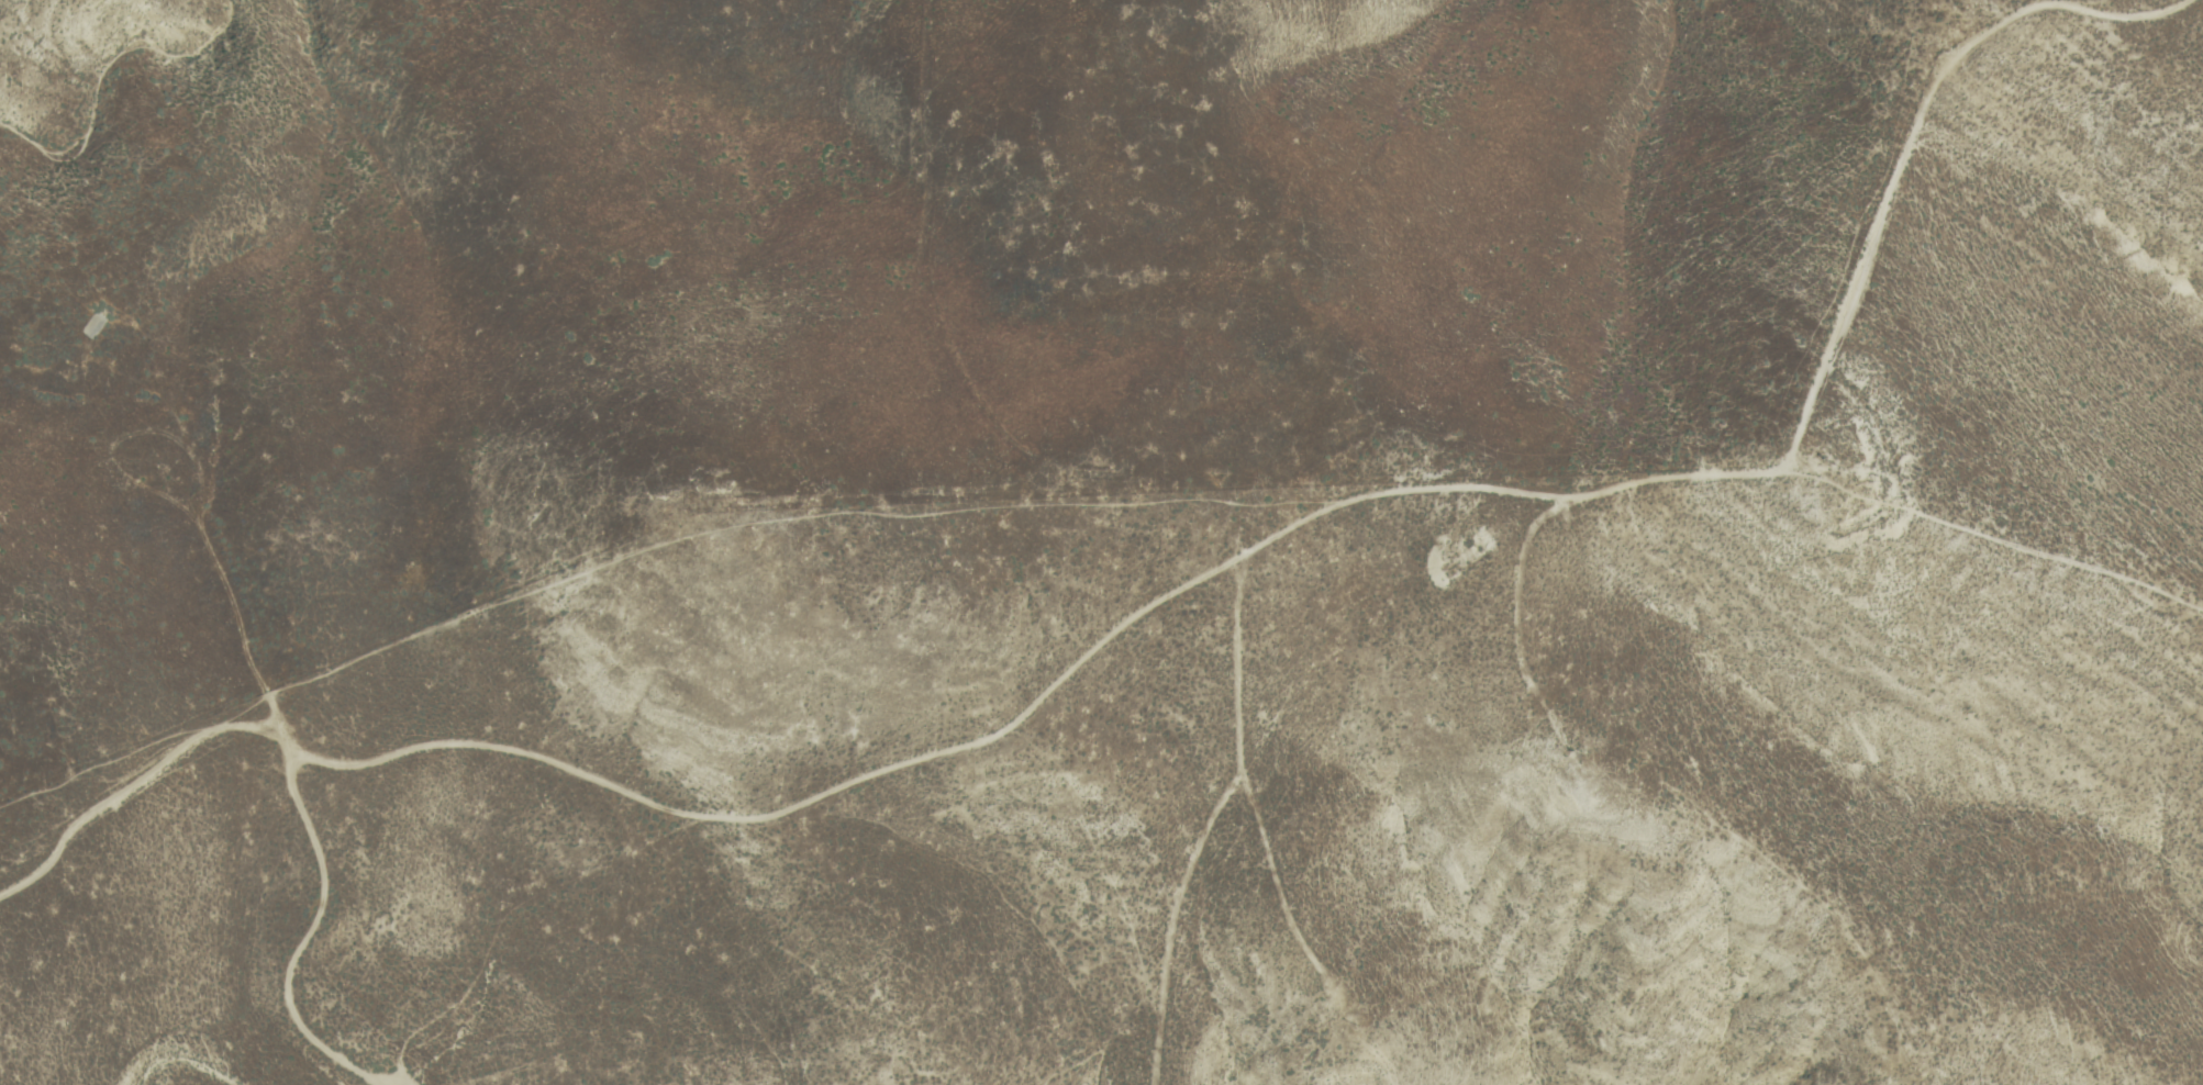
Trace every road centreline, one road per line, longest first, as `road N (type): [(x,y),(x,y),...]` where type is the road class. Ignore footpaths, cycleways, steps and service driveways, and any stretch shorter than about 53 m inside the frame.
road 1 (residential): [(2188,0),(2129,16),(2061,1),(2036,4),(1951,63),(1926,107),(1795,454),(1770,472),(1677,476),(1580,497),(1477,486),(1357,499),(1159,601),(990,737),(769,816),(681,812),(508,750),(441,747),(338,767),(268,734),(226,730),(88,820),(46,866),(0,897)]

